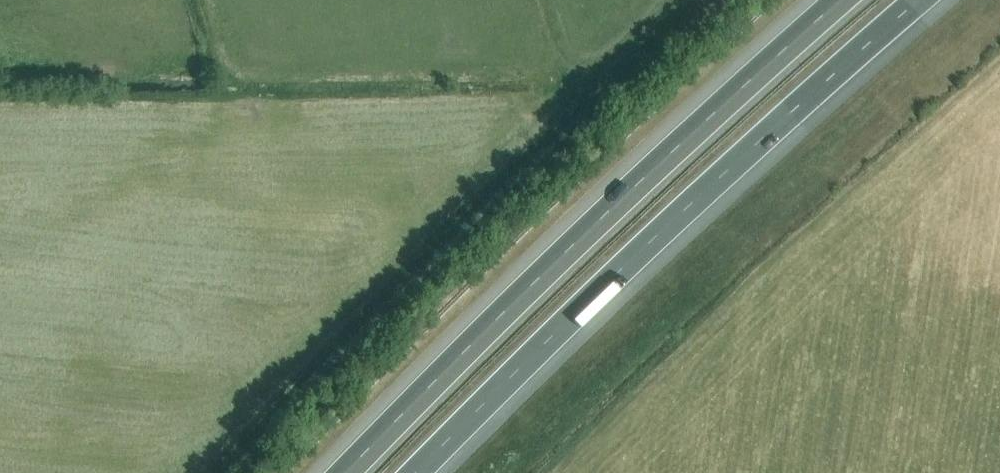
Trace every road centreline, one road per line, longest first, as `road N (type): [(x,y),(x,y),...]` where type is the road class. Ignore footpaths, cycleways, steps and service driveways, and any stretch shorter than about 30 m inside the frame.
road 1 (motorway): [(416,472),(659,233),(918,0)]
road 2 (motorway): [(842,0),(692,133),(345,472)]

